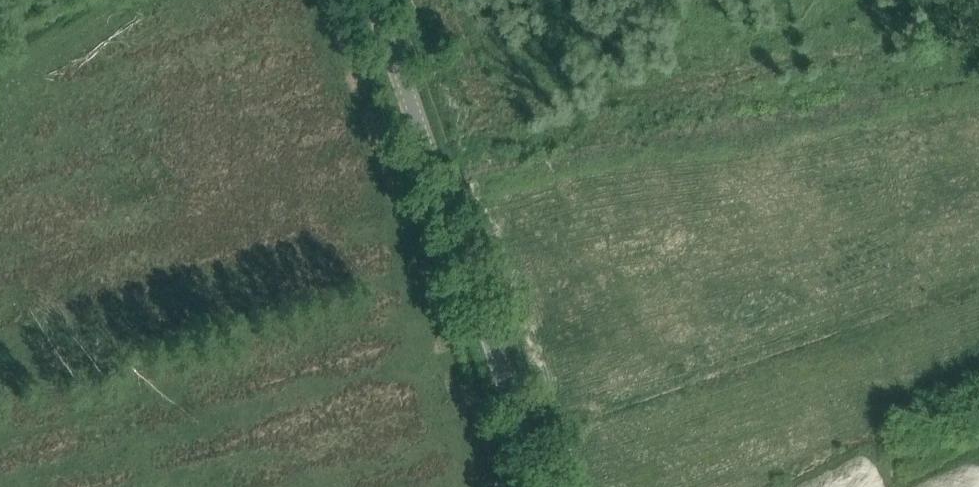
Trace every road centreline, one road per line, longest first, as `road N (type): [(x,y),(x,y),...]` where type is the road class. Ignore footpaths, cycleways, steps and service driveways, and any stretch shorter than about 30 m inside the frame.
road 1 (tertiary): [(536,486),(371,0)]

